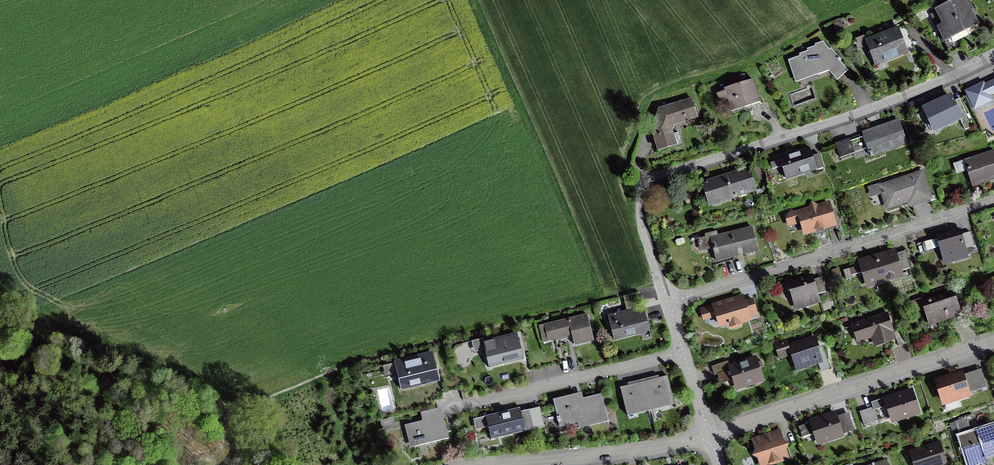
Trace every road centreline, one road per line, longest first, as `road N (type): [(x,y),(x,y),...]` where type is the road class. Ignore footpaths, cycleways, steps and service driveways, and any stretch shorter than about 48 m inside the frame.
road 1 (residential): [(666,304),(641,214),(647,183),(847,119),(993,59)]
road 2 (residential): [(993,203),(666,304)]
road 3 (residential): [(993,341),(709,435)]
road 4 (residential): [(709,435),(470,464)]
road 5 (residential): [(682,353),(451,410)]

